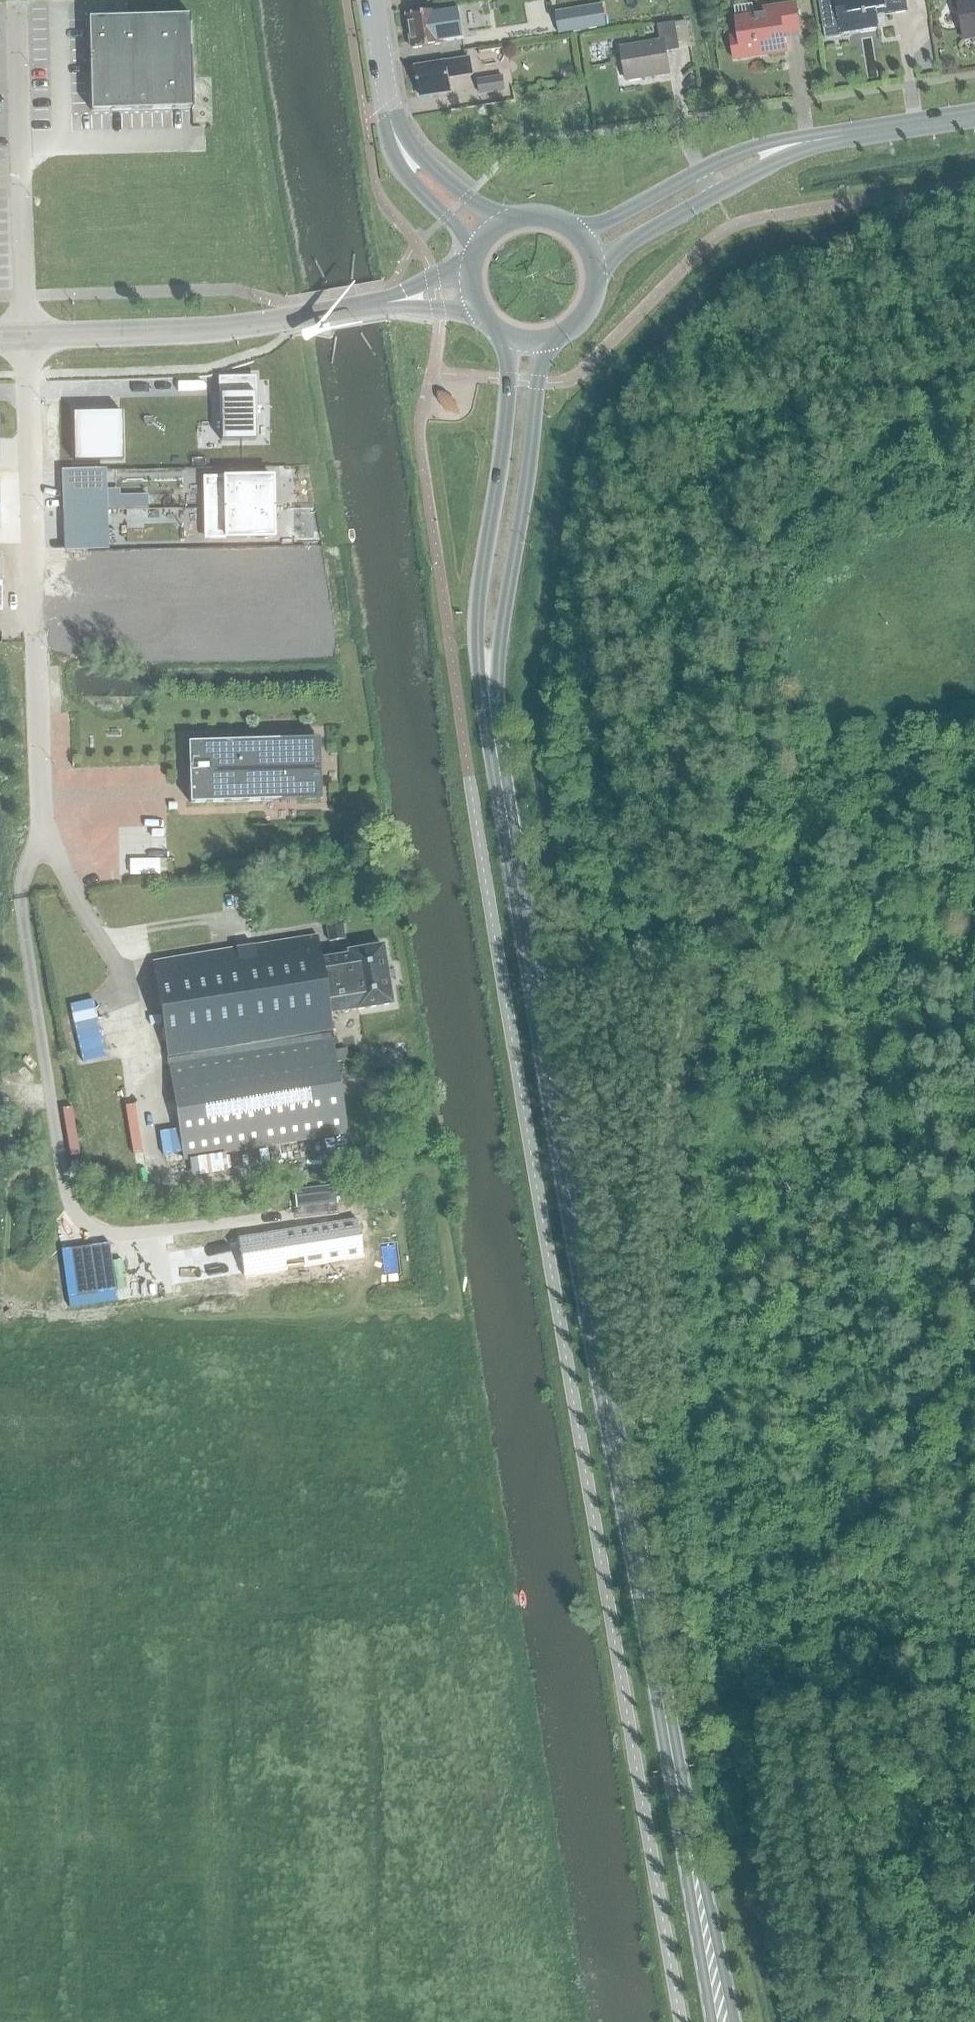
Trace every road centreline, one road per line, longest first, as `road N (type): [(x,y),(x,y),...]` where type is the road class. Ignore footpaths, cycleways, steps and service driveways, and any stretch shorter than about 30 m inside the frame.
road 1 (secondary): [(723,2021),(487,696)]
road 2 (residential): [(26,336),(41,838),(24,872),(21,900),(65,1190),(84,1222),(112,1233),(256,1221)]
road 3 (unclassified): [(470,288),(236,327),(26,336)]
road 4 (secondary): [(499,333),(508,380),(504,446),(480,602),(479,669),(487,696)]
road 5 (secondary): [(487,696),(499,673),(538,384),(556,338)]
road 6 (residential): [(15,2),(26,336)]
road 7 (tertiary): [(817,140),(761,145),(601,224),(563,225)]
road 8 (tertiary): [(595,273),(616,248),(817,140)]
road 9 (secondary): [(388,100),(407,179),(475,254)]
road 10 (secondary): [(503,224),(411,145),(388,100)]
road 11 (tertiary): [(817,140),(974,116)]

